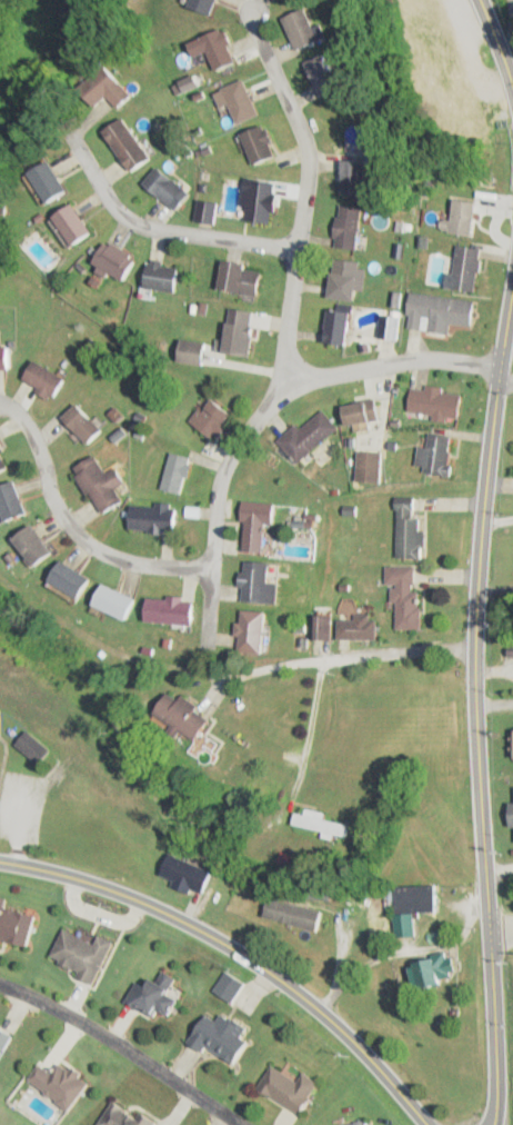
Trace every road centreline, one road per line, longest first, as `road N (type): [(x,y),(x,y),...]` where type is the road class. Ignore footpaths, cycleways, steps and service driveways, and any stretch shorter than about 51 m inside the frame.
road 1 (tertiary): [(490,1124),(476,706),(486,521),(512,290)]
road 2 (secondary): [(424,1124),(301,992),(213,936),(124,895),(0,861)]
road 3 (residential): [(214,571),(222,471),(286,378),(440,358),(501,368)]
road 4 (residential): [(286,378),(310,148),(254,10)]
road 5 (residential): [(214,571),(149,565),(86,538),(50,491),(31,429),(14,409),(0,407)]
road 6 (residential): [(300,250),(147,225),(120,210),(71,129)]
road 7 (residential): [(479,649),(329,661)]

